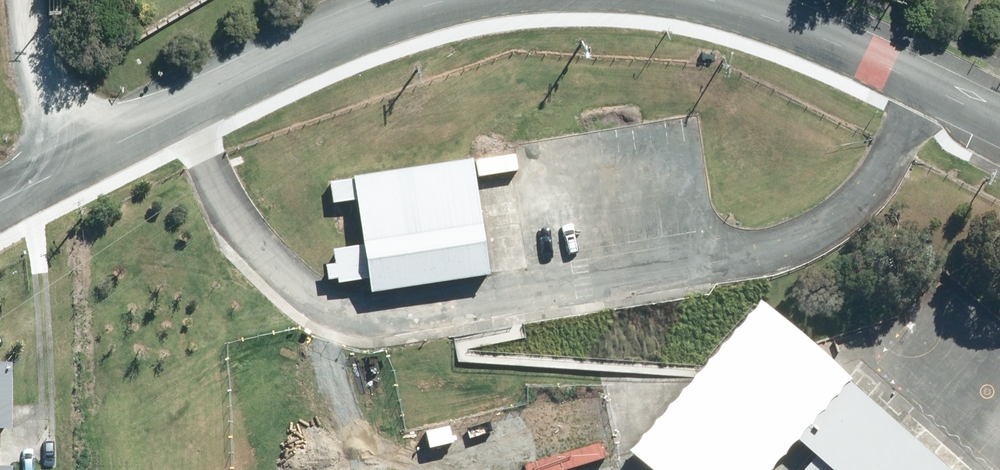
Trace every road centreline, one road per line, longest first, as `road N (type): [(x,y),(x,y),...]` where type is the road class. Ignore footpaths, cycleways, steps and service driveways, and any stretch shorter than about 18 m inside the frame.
road 1 (tertiary): [(461,0),(372,26),(85,161)]
road 2 (tertiary): [(999,123),(854,53),(707,0)]
road 3 (unclassified): [(85,161),(50,77),(32,0)]

